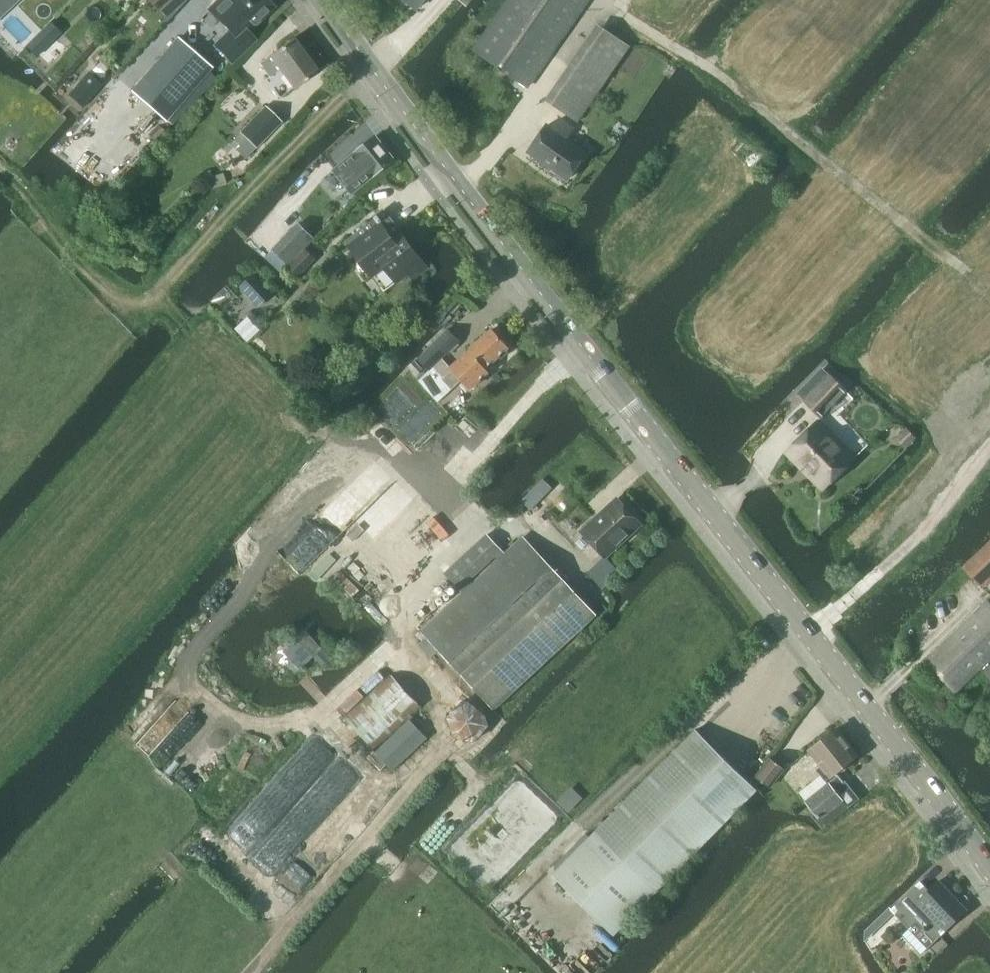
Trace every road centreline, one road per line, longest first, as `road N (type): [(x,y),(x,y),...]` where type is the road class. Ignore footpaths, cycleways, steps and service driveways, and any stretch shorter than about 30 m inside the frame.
road 1 (tertiary): [(989,866),(465,198),(322,0)]
road 2 (track): [(360,845),(444,750),(436,703),(392,654),(319,727),(234,718),(184,675),(358,447),(445,489),(580,343)]
road 3 (track): [(964,269),(702,65),(599,2)]
road 4 (track): [(989,456),(808,634)]
road 5 (track): [(247,972),(360,845),(420,885)]

